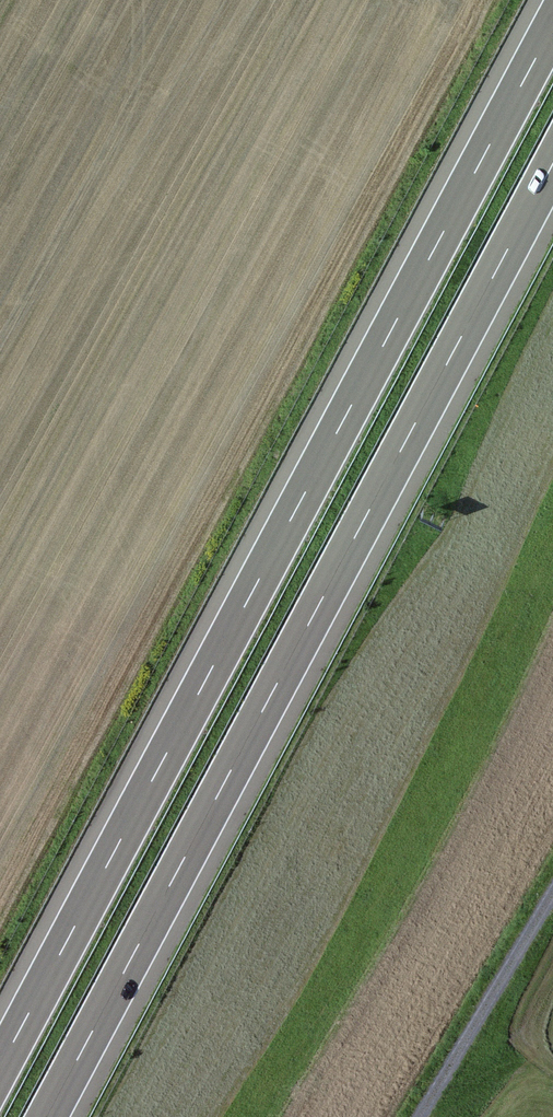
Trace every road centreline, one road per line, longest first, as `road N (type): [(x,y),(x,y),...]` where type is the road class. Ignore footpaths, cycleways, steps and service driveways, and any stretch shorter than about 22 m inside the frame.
road 1 (motorway): [(552,33),(0,1068)]
road 2 (motorway): [(49,1116),(552,172)]
road 3 (track): [(429,1116),(552,904)]

